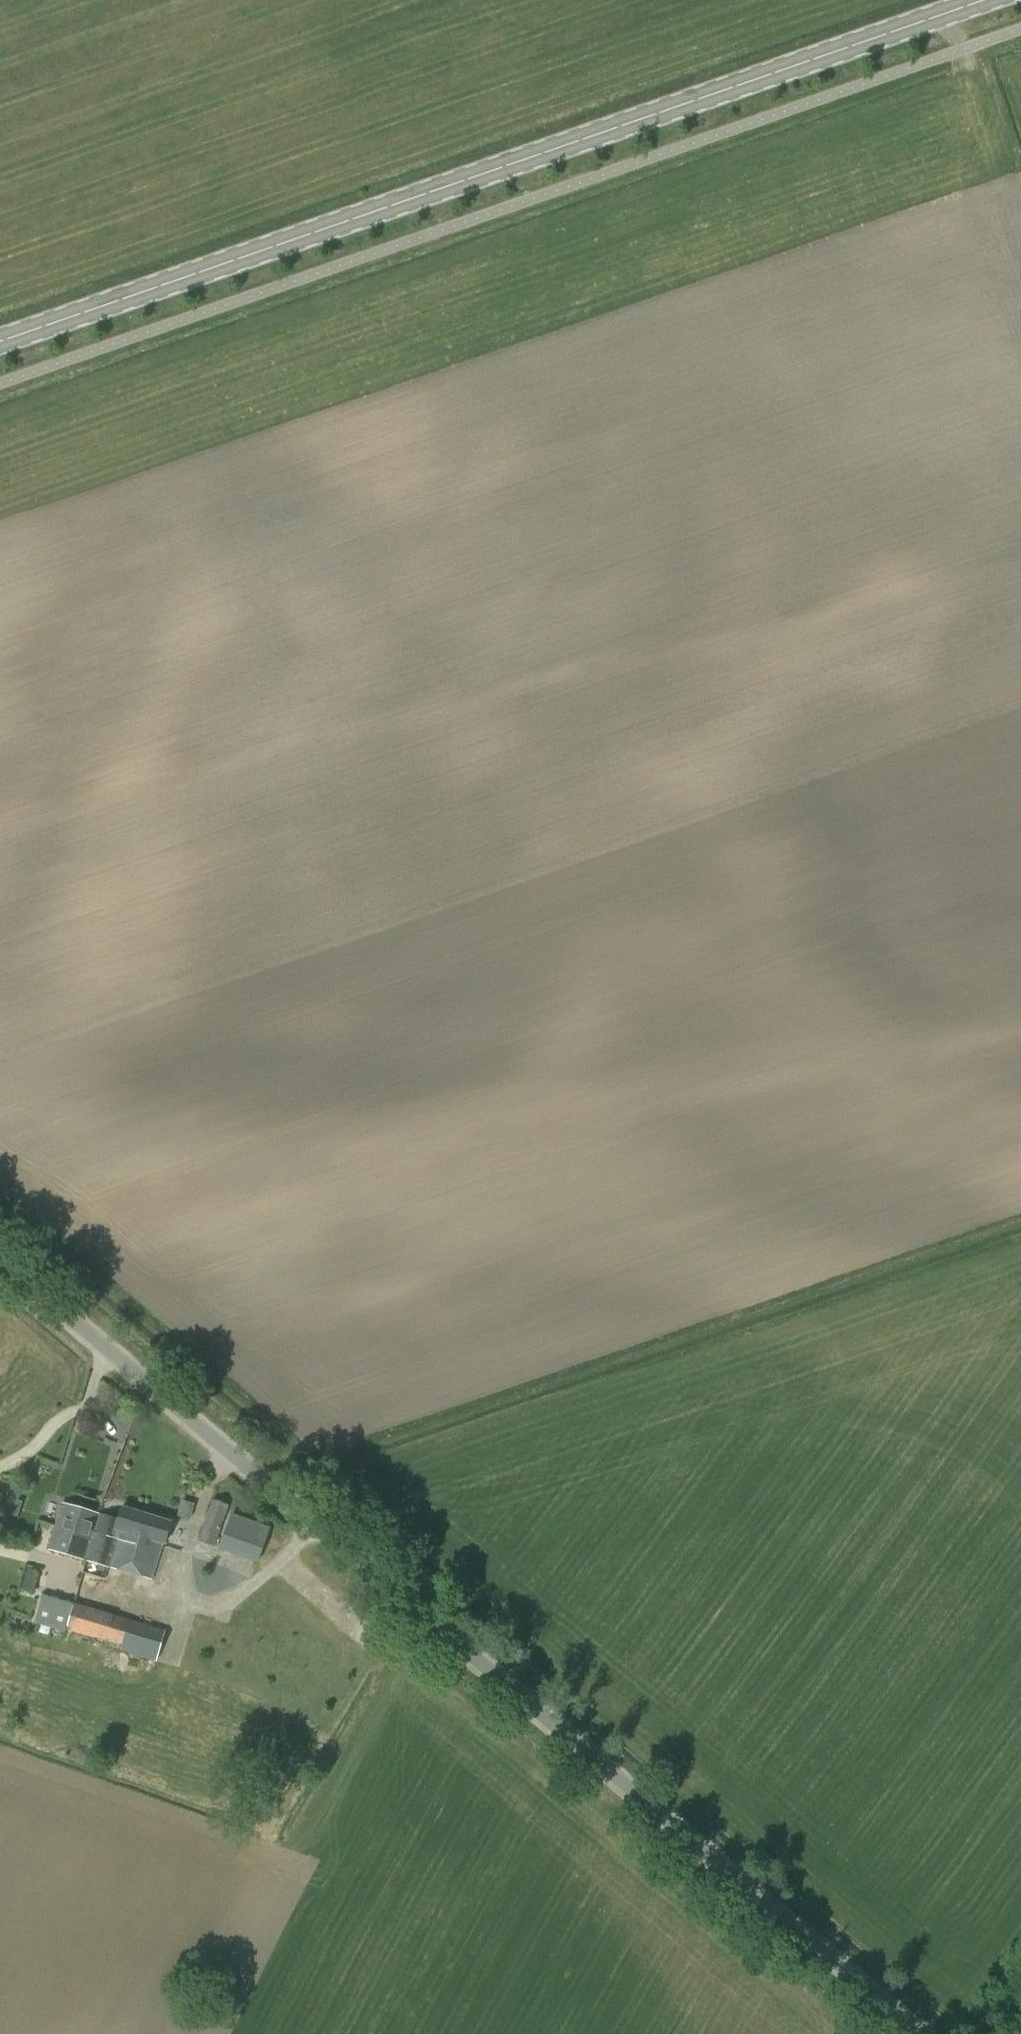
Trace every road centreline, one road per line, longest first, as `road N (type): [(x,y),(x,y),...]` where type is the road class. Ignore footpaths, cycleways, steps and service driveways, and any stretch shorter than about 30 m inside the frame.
road 1 (unclassified): [(927,2033),(0,1259)]
road 2 (primary): [(0,342),(987,0)]

